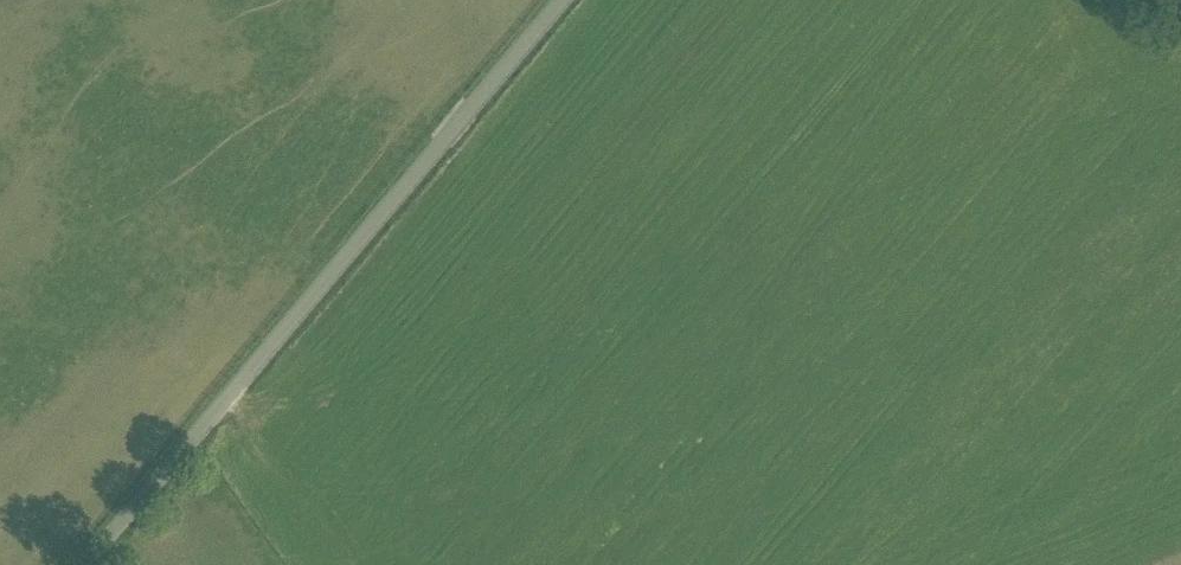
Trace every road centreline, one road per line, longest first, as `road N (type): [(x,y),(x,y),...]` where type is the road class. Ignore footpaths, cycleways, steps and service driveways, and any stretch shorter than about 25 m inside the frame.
road 1 (residential): [(90,564),(564,0)]

